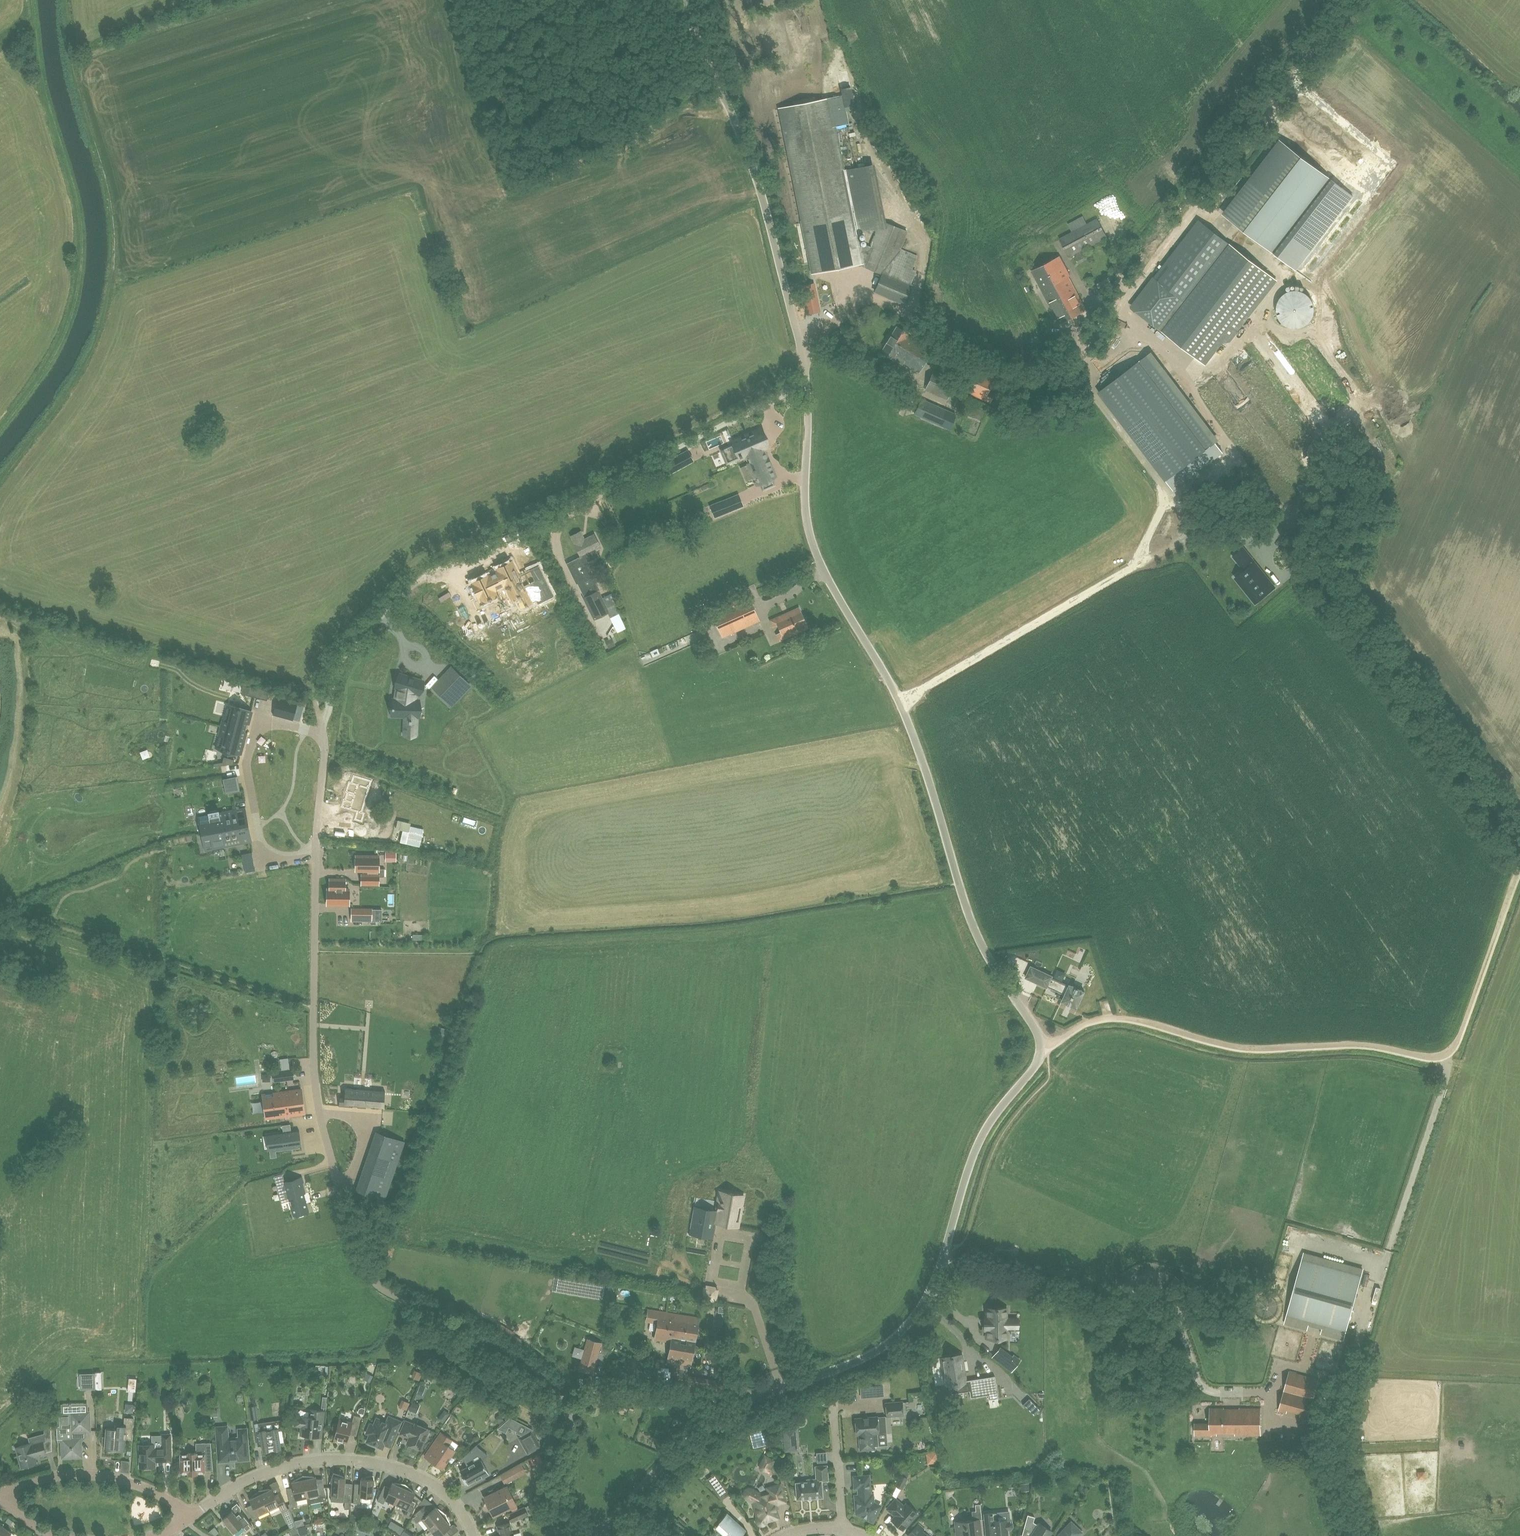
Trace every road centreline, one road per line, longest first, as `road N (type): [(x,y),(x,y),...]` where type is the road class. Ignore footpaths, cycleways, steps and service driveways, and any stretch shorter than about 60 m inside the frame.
road 1 (unclassified): [(636,1492),(715,1419),(860,1359),(915,1318),(933,1291),(984,1135),(1042,1052),(1035,1027),(976,934),(887,677),(816,556),(805,516),(809,418),(800,344),(768,218),(698,48),(689,0)]
road 2 (track): [(405,634),(388,619),(424,580),(807,380)]
road 3 (residential): [(540,1376),(369,1272),(319,1113),(314,1007)]
road 4 (track): [(800,344),(848,308),(874,303),(907,314),(972,360),(1038,365),(1066,353),(1159,250)]
road 5 (track): [(1448,1052),(1366,1043),(1243,1047),(1118,1016),(1042,1045)]
road 6 (residential): [(189,1517),(268,1471),(351,1458),(428,1479),(461,1510),(474,1535)]
road 7 (unclassified): [(1159,250),(1348,0)]
road 8 (residential): [(325,737),(266,724),(249,763),(267,847),(316,859)]
road 9 (residential): [(0,1496),(60,1474),(92,1473),(127,1480),(189,1517)]
road 10 (track): [(1448,1052),(1519,867)]
road 11 (unclassified): [(597,1535),(567,1507),(569,1411),(560,1391),(540,1376)]
road 12 (residential): [(832,1392),(844,1527)]
road 13 (residential): [(316,859),(325,737)]

